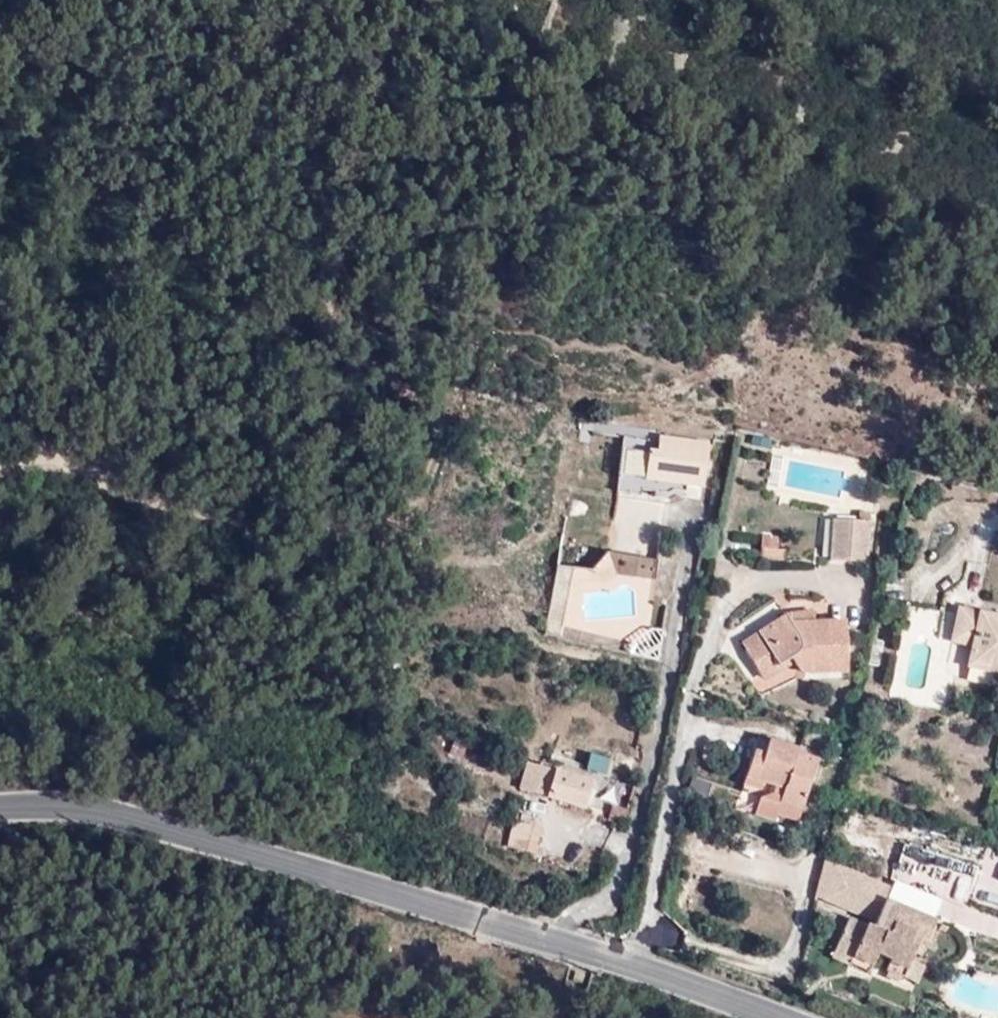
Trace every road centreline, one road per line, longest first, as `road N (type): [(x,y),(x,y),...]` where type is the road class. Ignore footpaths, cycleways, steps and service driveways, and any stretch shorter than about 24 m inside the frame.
road 1 (tertiary): [(0,807),(112,812),(552,940),(783,1017)]

